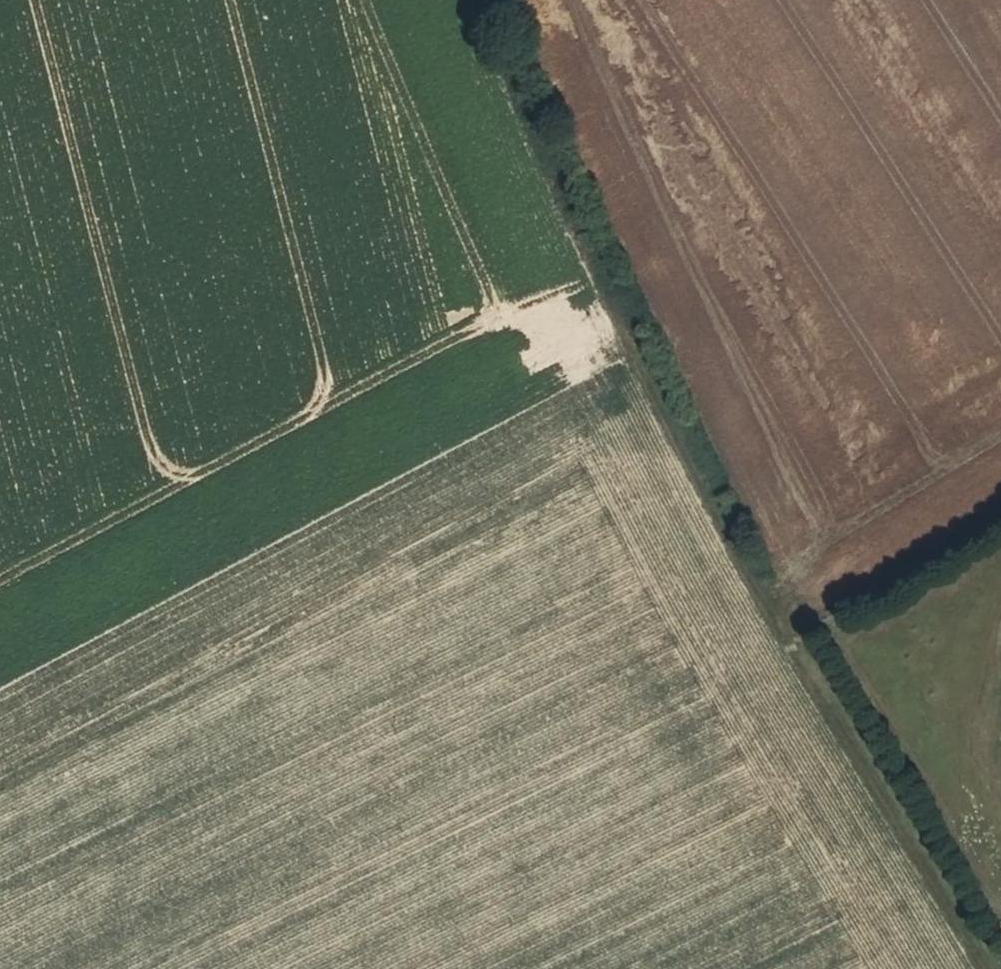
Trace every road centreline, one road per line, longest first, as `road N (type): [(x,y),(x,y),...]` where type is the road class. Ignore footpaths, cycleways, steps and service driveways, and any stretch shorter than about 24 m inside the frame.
road 1 (track): [(985,968),(789,653),(645,383)]

